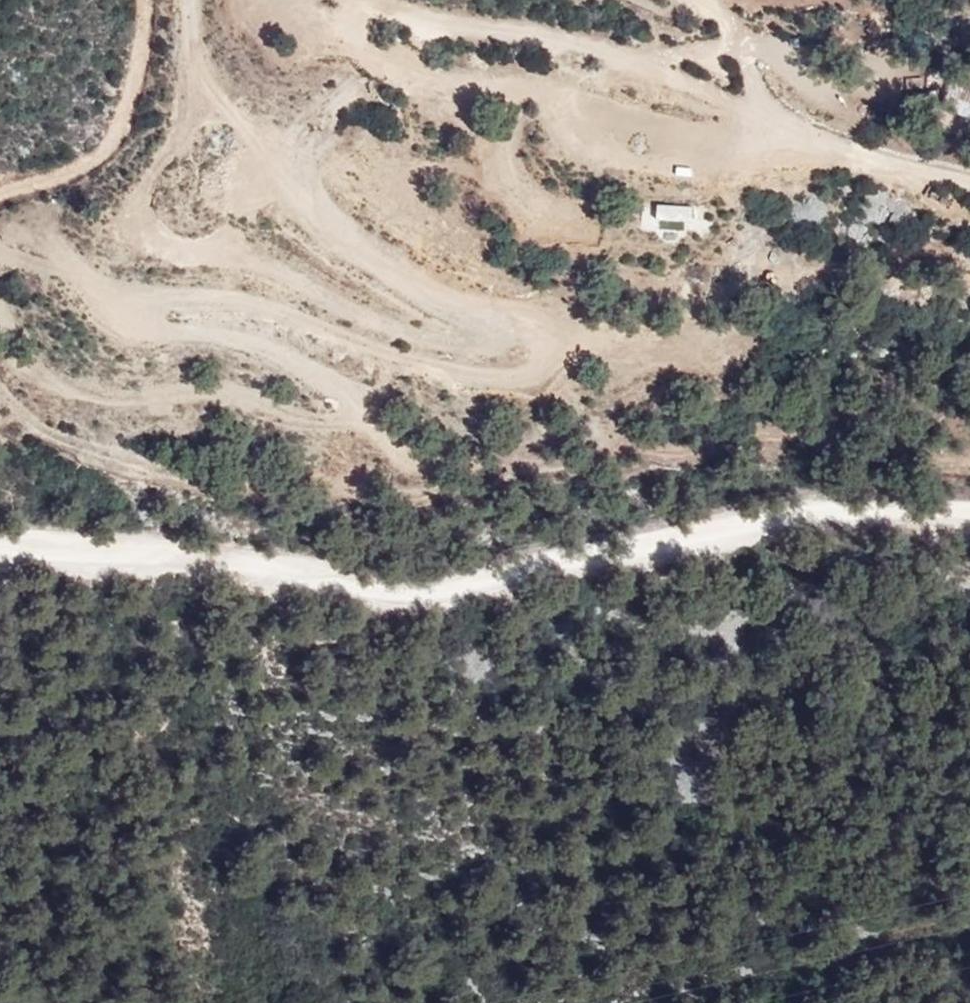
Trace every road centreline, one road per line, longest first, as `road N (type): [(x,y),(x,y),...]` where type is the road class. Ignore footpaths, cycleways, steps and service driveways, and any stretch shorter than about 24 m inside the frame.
road 1 (unclassified): [(0,532),(335,581),(445,587),(830,509),(969,520)]
road 2 (track): [(0,196),(104,156),(145,0)]

